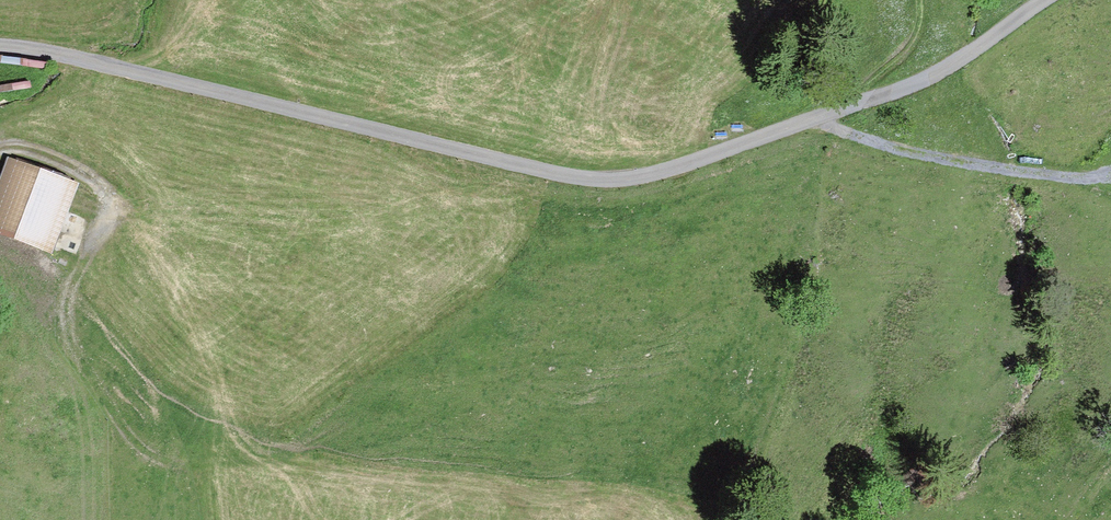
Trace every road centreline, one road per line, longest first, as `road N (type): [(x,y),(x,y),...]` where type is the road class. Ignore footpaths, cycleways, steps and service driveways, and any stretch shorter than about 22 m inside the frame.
road 1 (unclassified): [(0,47),(160,77),(609,185),(692,165),(935,74),(1049,0)]
road 2 (track): [(0,150),(36,145),(91,163),(125,194),(113,238)]
road 3 (track): [(919,0),(917,37),(820,119)]

